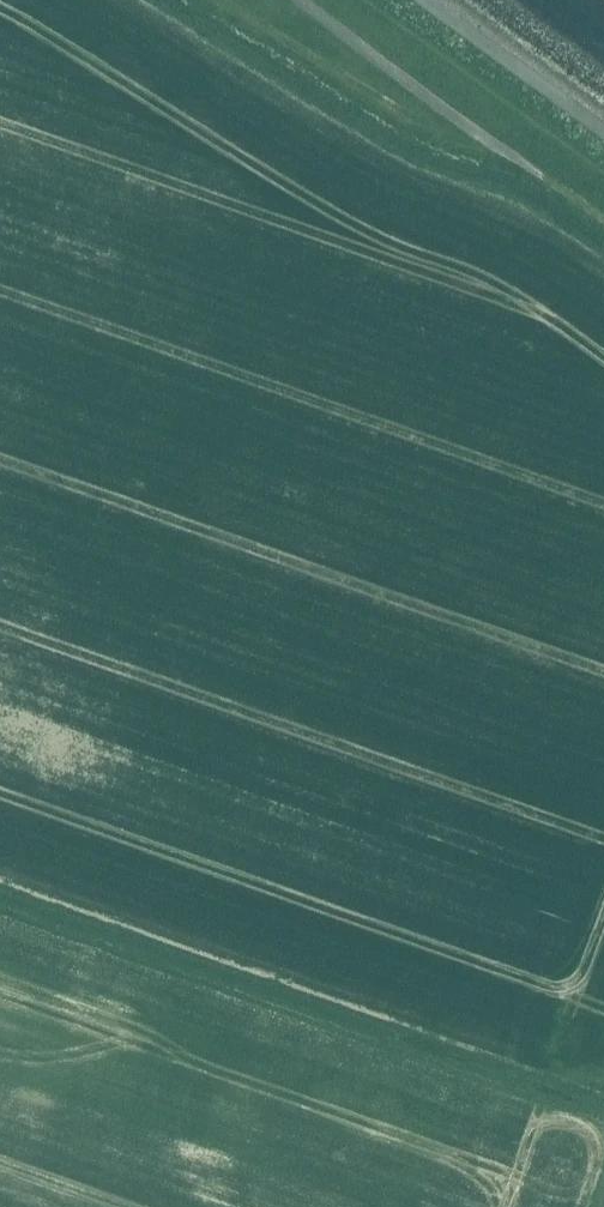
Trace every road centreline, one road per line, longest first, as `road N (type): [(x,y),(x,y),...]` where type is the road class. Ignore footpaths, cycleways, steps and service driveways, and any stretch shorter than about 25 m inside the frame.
road 1 (track): [(522,166),(402,121),(220,0)]
road 2 (track): [(522,166),(301,0)]

